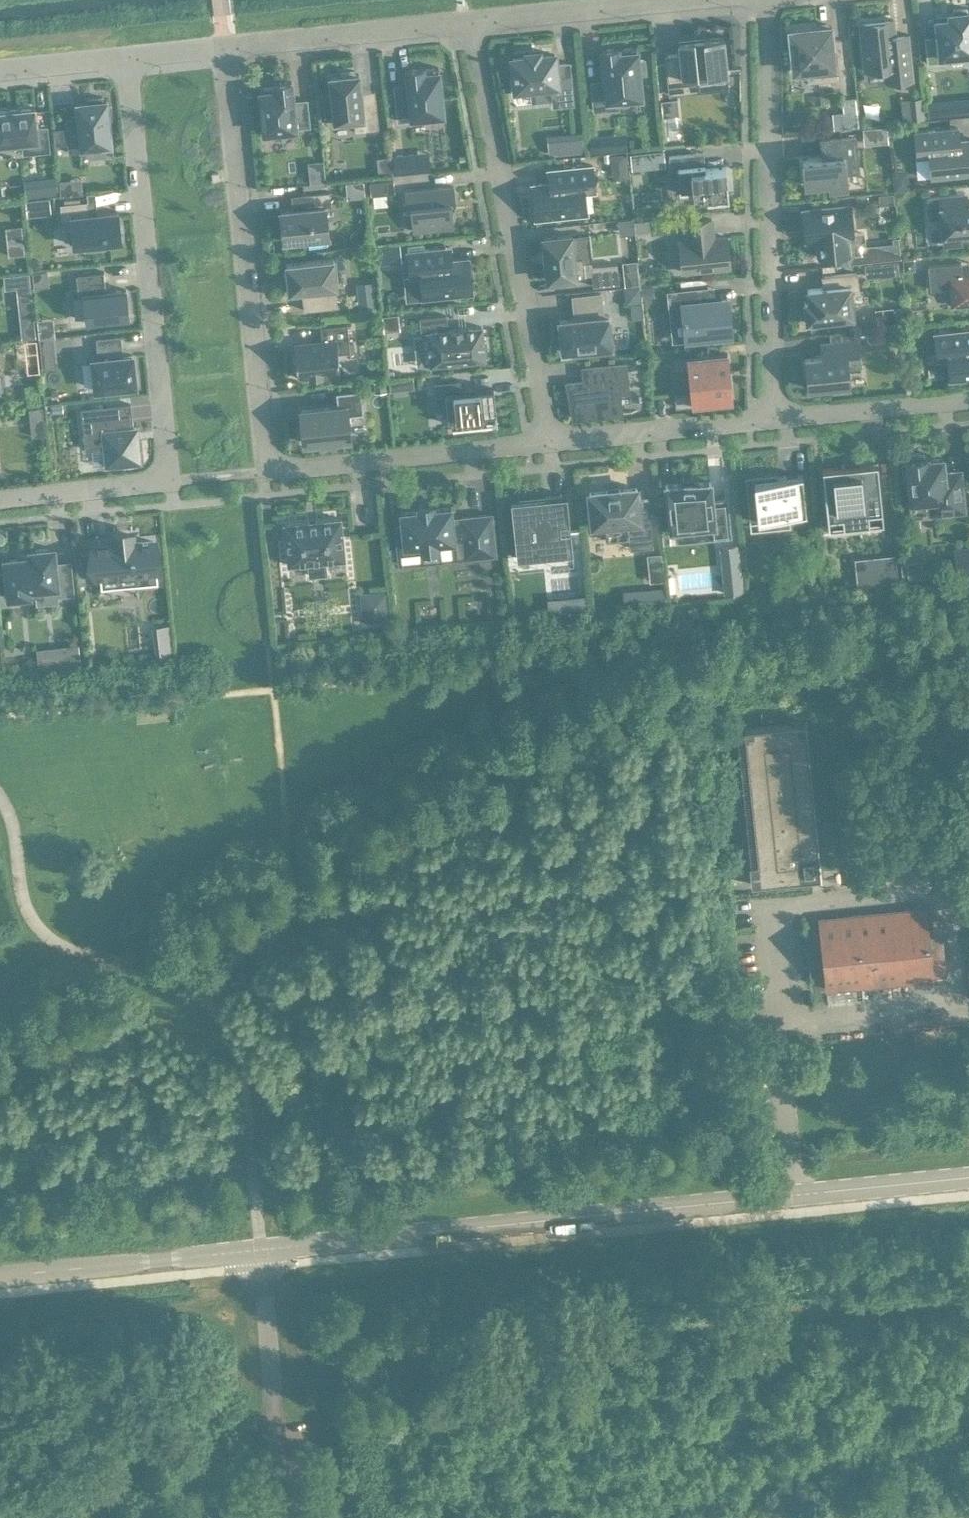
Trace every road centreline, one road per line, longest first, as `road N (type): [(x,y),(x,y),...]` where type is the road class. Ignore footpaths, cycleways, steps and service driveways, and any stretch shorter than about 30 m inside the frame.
road 1 (unclassified): [(0,1278),(968,1177)]
road 2 (residential): [(231,52),(273,472),(556,444)]
road 3 (residential): [(0,496),(168,480),(124,61)]
road 4 (residential): [(556,444),(480,26)]
road 5 (residential): [(780,421),(772,0)]
road 6 (residential): [(737,0),(480,26)]
road 7 (residential): [(480,26),(231,52)]
road 8 (residential): [(556,444),(780,421)]
road 9 (residential): [(780,421),(968,400)]
road 10 (residential): [(124,61),(0,73)]

